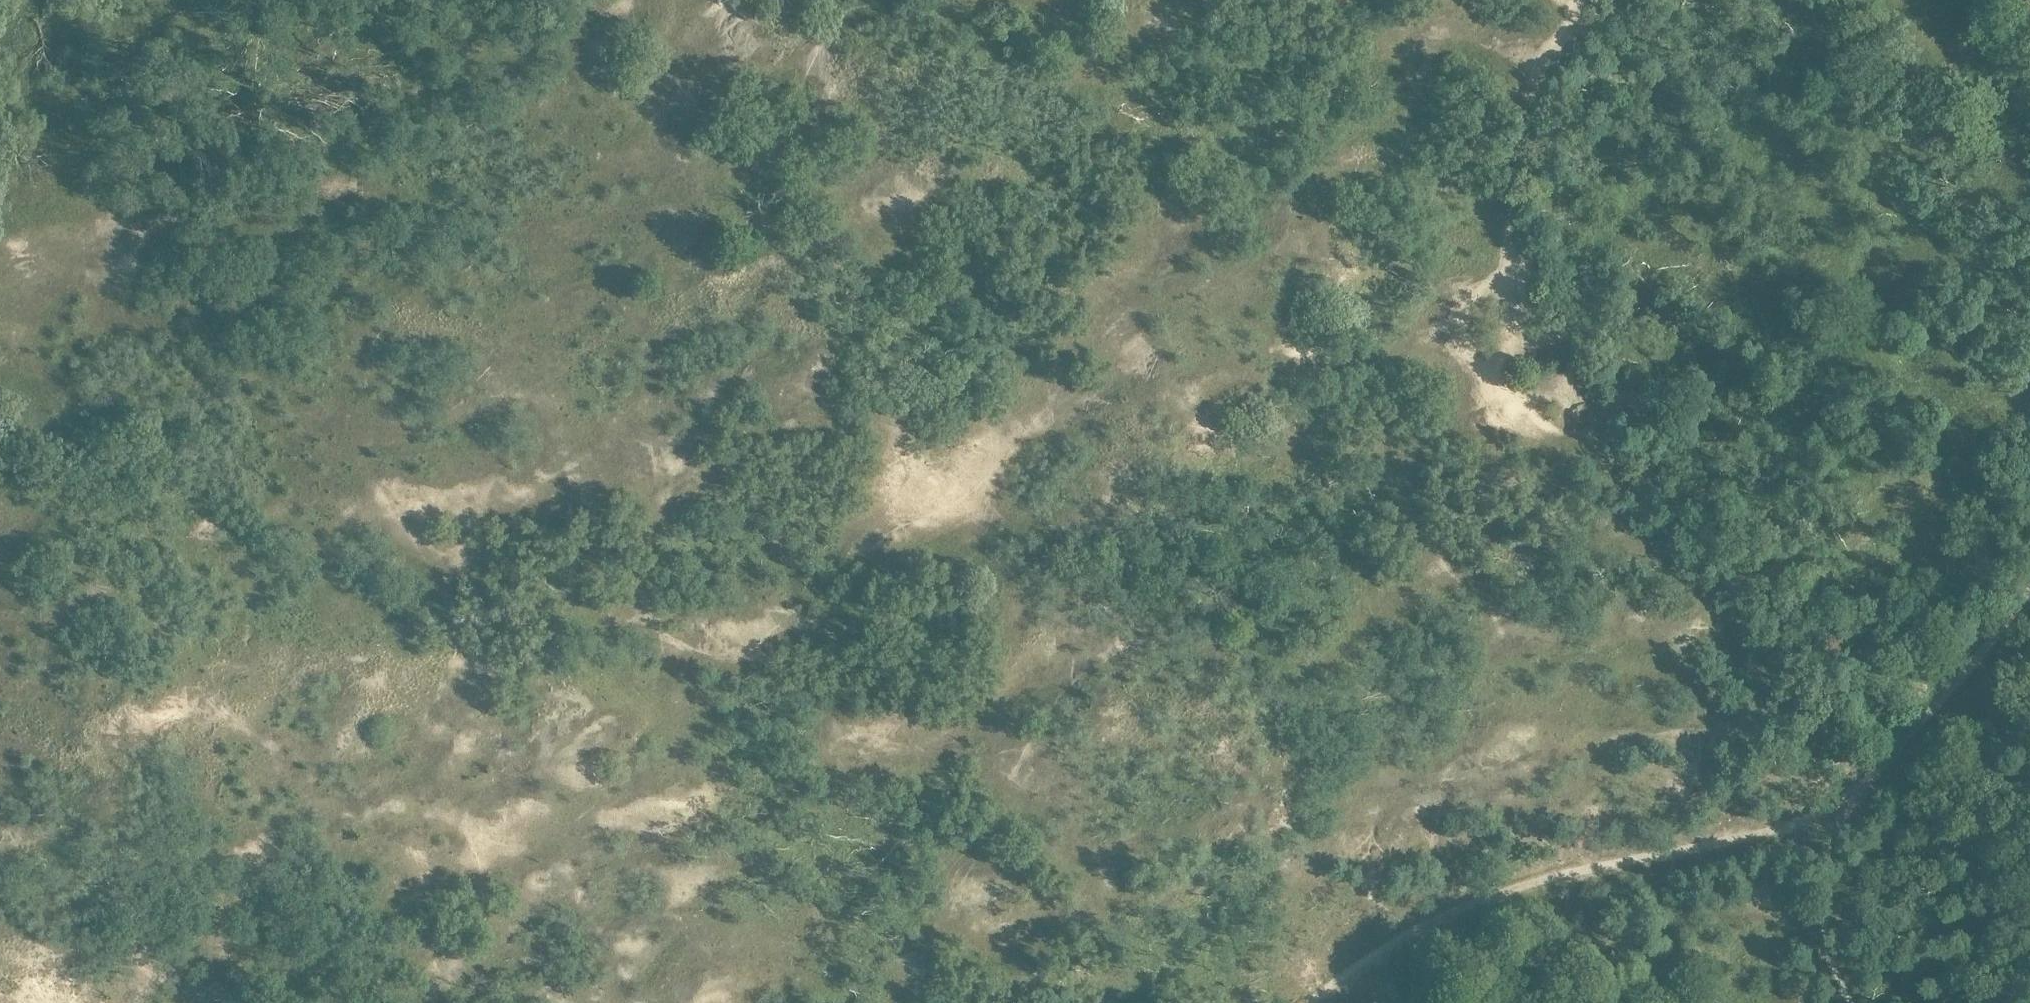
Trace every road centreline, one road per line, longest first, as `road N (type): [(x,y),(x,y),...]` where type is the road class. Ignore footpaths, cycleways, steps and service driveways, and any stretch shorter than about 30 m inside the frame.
road 1 (track): [(1309,1002),(1402,937),(1512,887),(1764,832),(1839,803)]
road 2 (track): [(1850,1002),(1827,935),(1839,803)]

